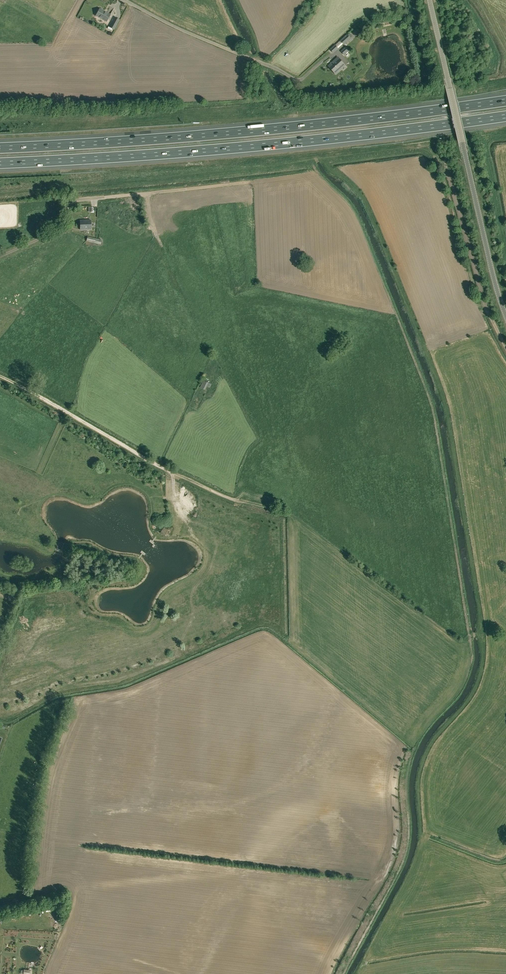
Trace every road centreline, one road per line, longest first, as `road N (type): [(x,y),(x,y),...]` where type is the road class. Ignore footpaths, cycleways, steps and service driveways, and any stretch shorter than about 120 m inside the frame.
road 1 (motorway): [(505,100),(240,132),(0,147)]
road 2 (motorway): [(0,163),(218,149),(505,116)]
road 3 (unclassified): [(505,315),(430,0)]
road 4 (unclassified): [(0,255),(72,224),(76,200),(252,182)]
road 5 (unclassified): [(298,82),(125,0)]

